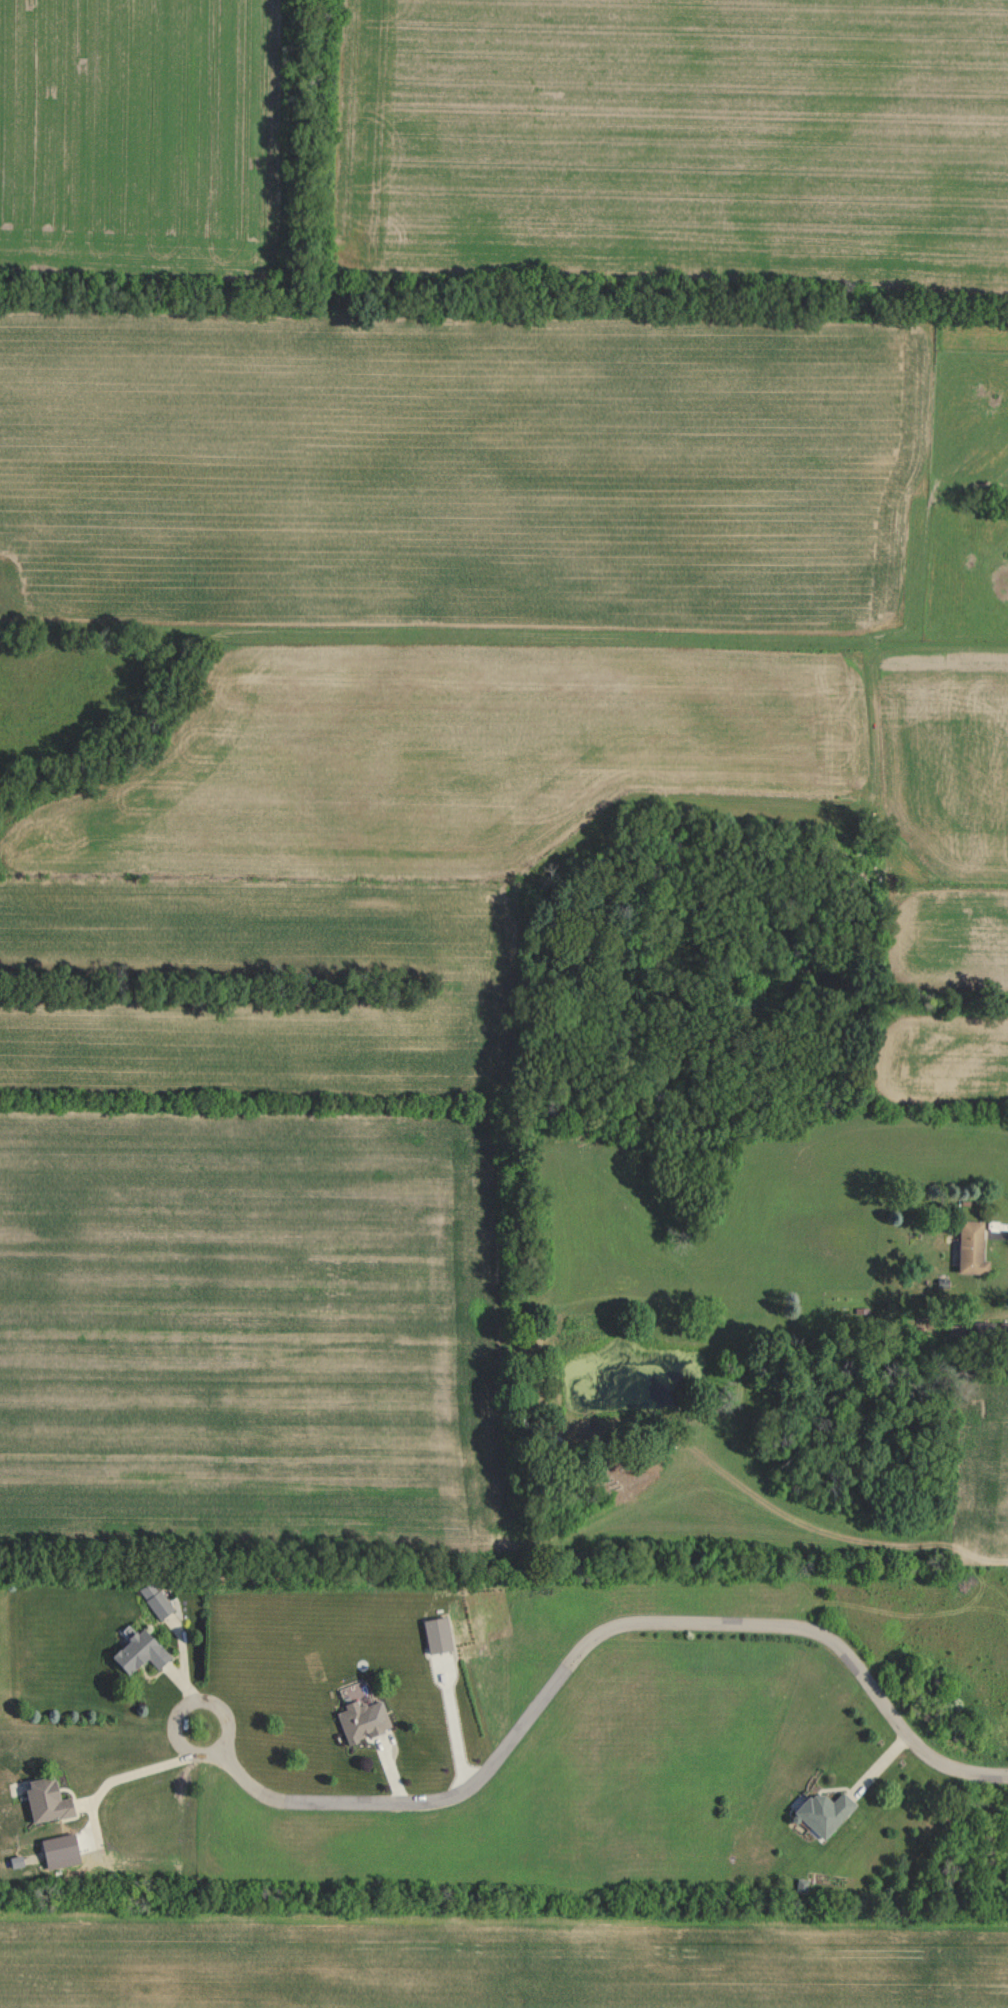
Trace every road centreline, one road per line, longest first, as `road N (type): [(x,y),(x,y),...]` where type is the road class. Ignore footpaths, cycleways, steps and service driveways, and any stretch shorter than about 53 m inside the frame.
road 1 (residential): [(1007,1775),(952,1767),(929,1754),(826,1634),(639,1620),(589,1640),(486,1771),(451,1796),(283,1801),(247,1783),(227,1758)]
road 2 (residential): [(227,1758),(219,1707),(204,1699),(187,1704),(177,1741),(227,1758)]

